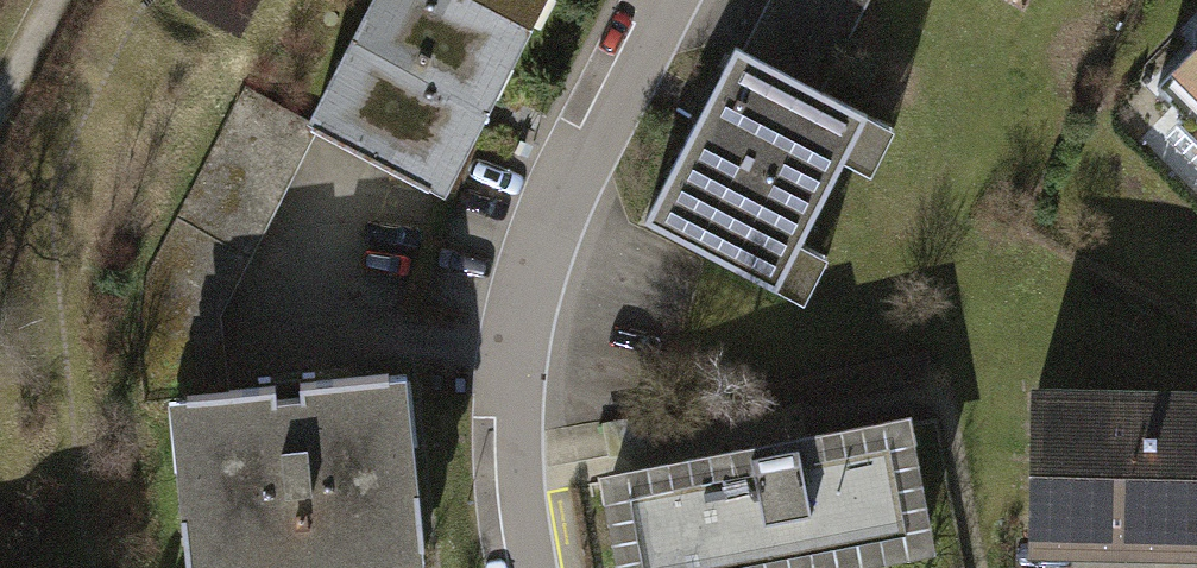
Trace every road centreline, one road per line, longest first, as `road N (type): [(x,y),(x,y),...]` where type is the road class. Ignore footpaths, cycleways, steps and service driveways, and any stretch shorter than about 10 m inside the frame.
road 1 (residential): [(521,567),(504,433),(515,319),(568,165),(653,0)]

